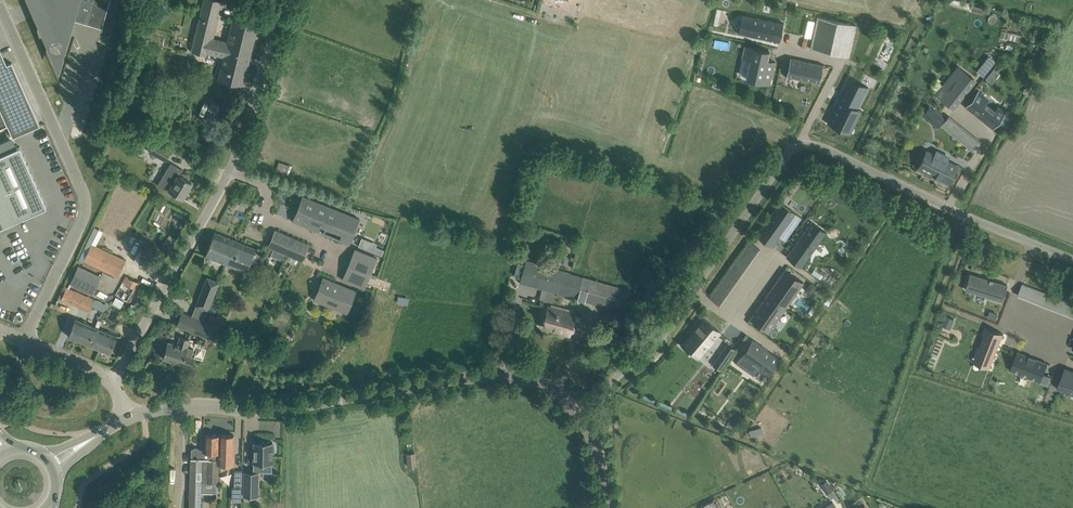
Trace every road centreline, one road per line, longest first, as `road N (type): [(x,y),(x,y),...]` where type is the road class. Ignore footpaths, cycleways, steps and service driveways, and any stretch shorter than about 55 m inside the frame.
road 1 (residential): [(586,427),(549,388),(503,375),(270,411),(182,408)]
road 2 (unclassified): [(0,5),(85,204),(24,343)]
road 3 (residential): [(113,382),(230,170)]
road 4 (residential): [(692,292),(785,157),(803,145)]
road 5 (residential): [(230,170),(286,0)]
road 6 (residential): [(586,427),(605,408),(610,384),(652,351),(692,292)]
road 7 (residential): [(803,145),(946,208)]
road 8 (residential): [(781,49),(838,64),(803,145)]
road 9 (residential): [(332,247),(260,216),(264,186),(230,170)]
road 10 (residential): [(1034,243),(1006,317),(1065,339)]
road 11 (residential): [(946,208),(988,133),(958,109)]

